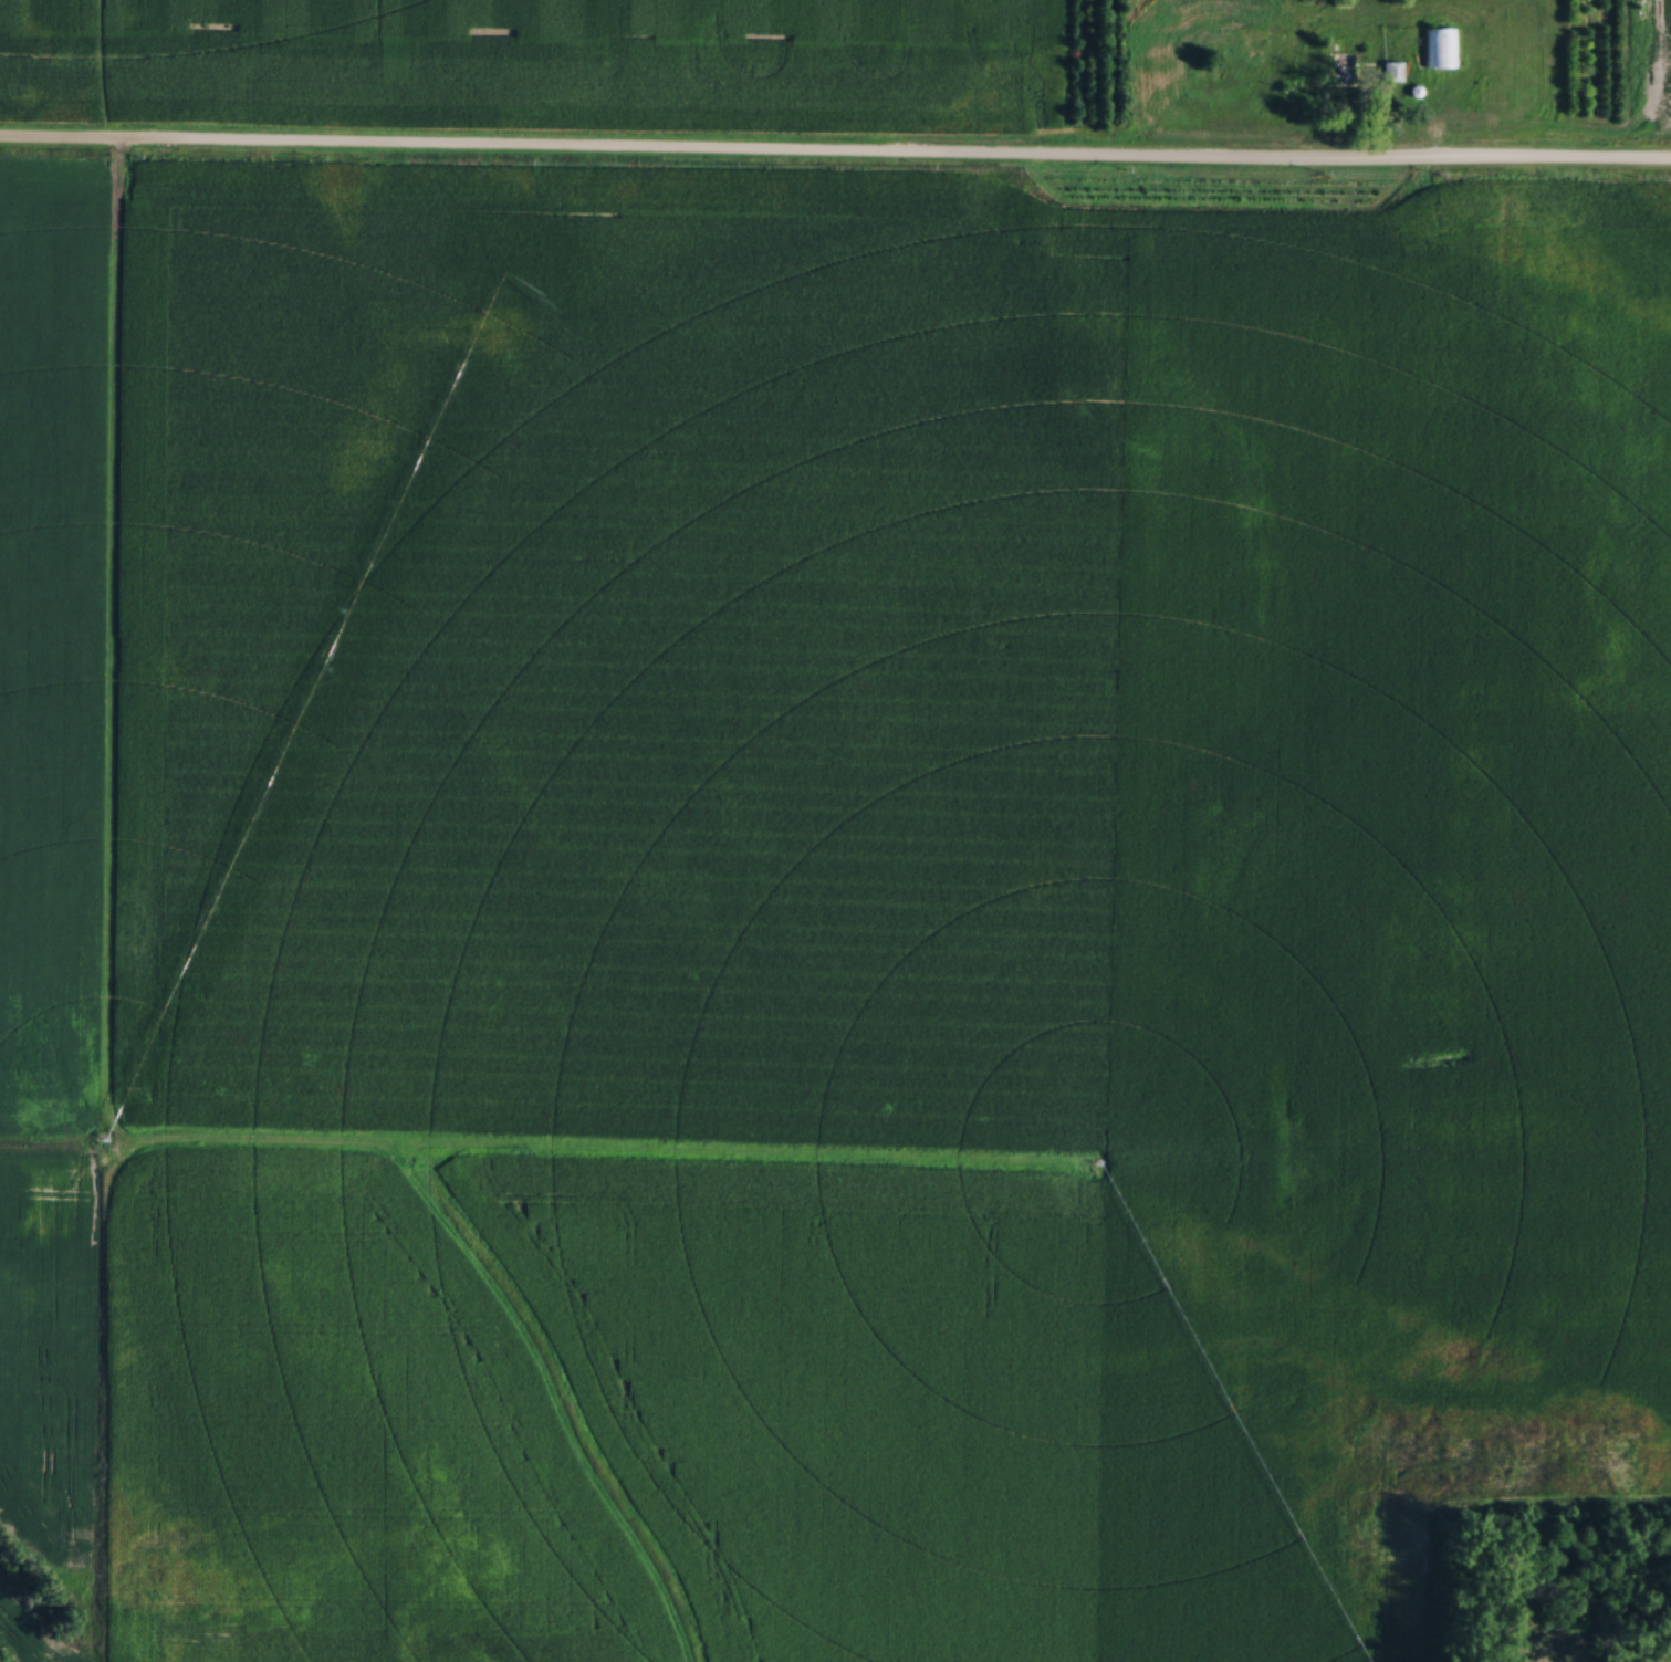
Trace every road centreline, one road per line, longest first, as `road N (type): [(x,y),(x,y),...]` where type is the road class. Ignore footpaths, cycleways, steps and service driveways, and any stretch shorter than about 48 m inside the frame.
road 1 (residential): [(0,144),(1670,166)]

